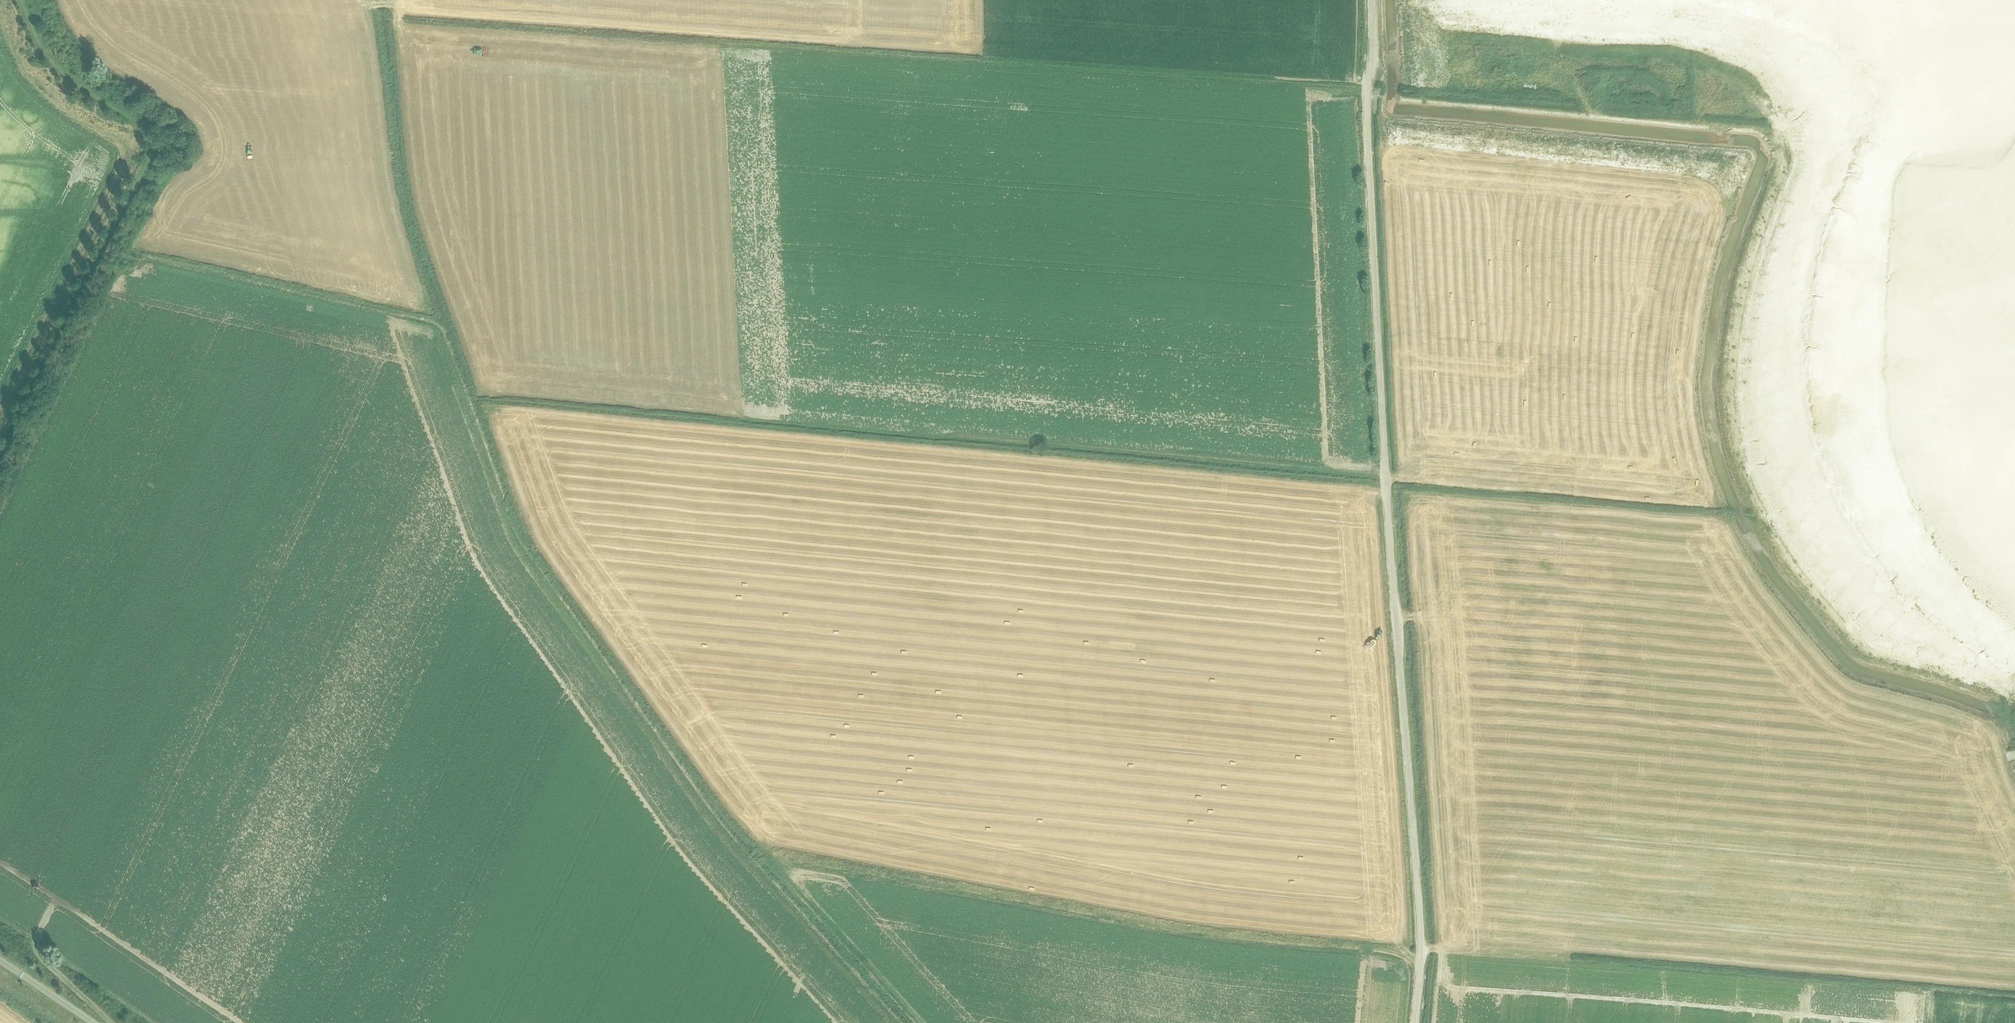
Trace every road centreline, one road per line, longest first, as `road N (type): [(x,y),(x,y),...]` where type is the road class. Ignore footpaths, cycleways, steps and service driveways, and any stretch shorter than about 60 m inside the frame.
road 1 (unclassified): [(1412,1022),(1415,886),(1367,101),(1373,0)]
road 2 (residential): [(1811,0),(1844,18),(1875,58),(1891,107),(1890,171),(1836,314),(1832,368),(1842,422),(1896,511),(2014,618)]
road 3 (track): [(0,455),(150,145),(55,61),(24,0)]

